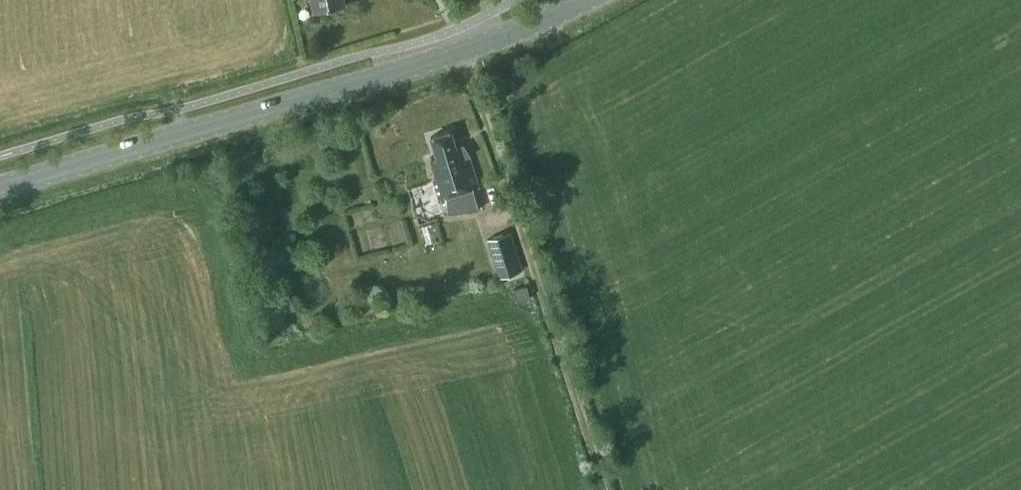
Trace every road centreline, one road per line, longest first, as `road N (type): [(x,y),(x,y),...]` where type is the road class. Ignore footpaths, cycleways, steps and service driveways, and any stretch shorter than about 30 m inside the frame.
road 1 (secondary): [(0,187),(427,61),(579,0)]
road 2 (track): [(605,489),(461,49)]

